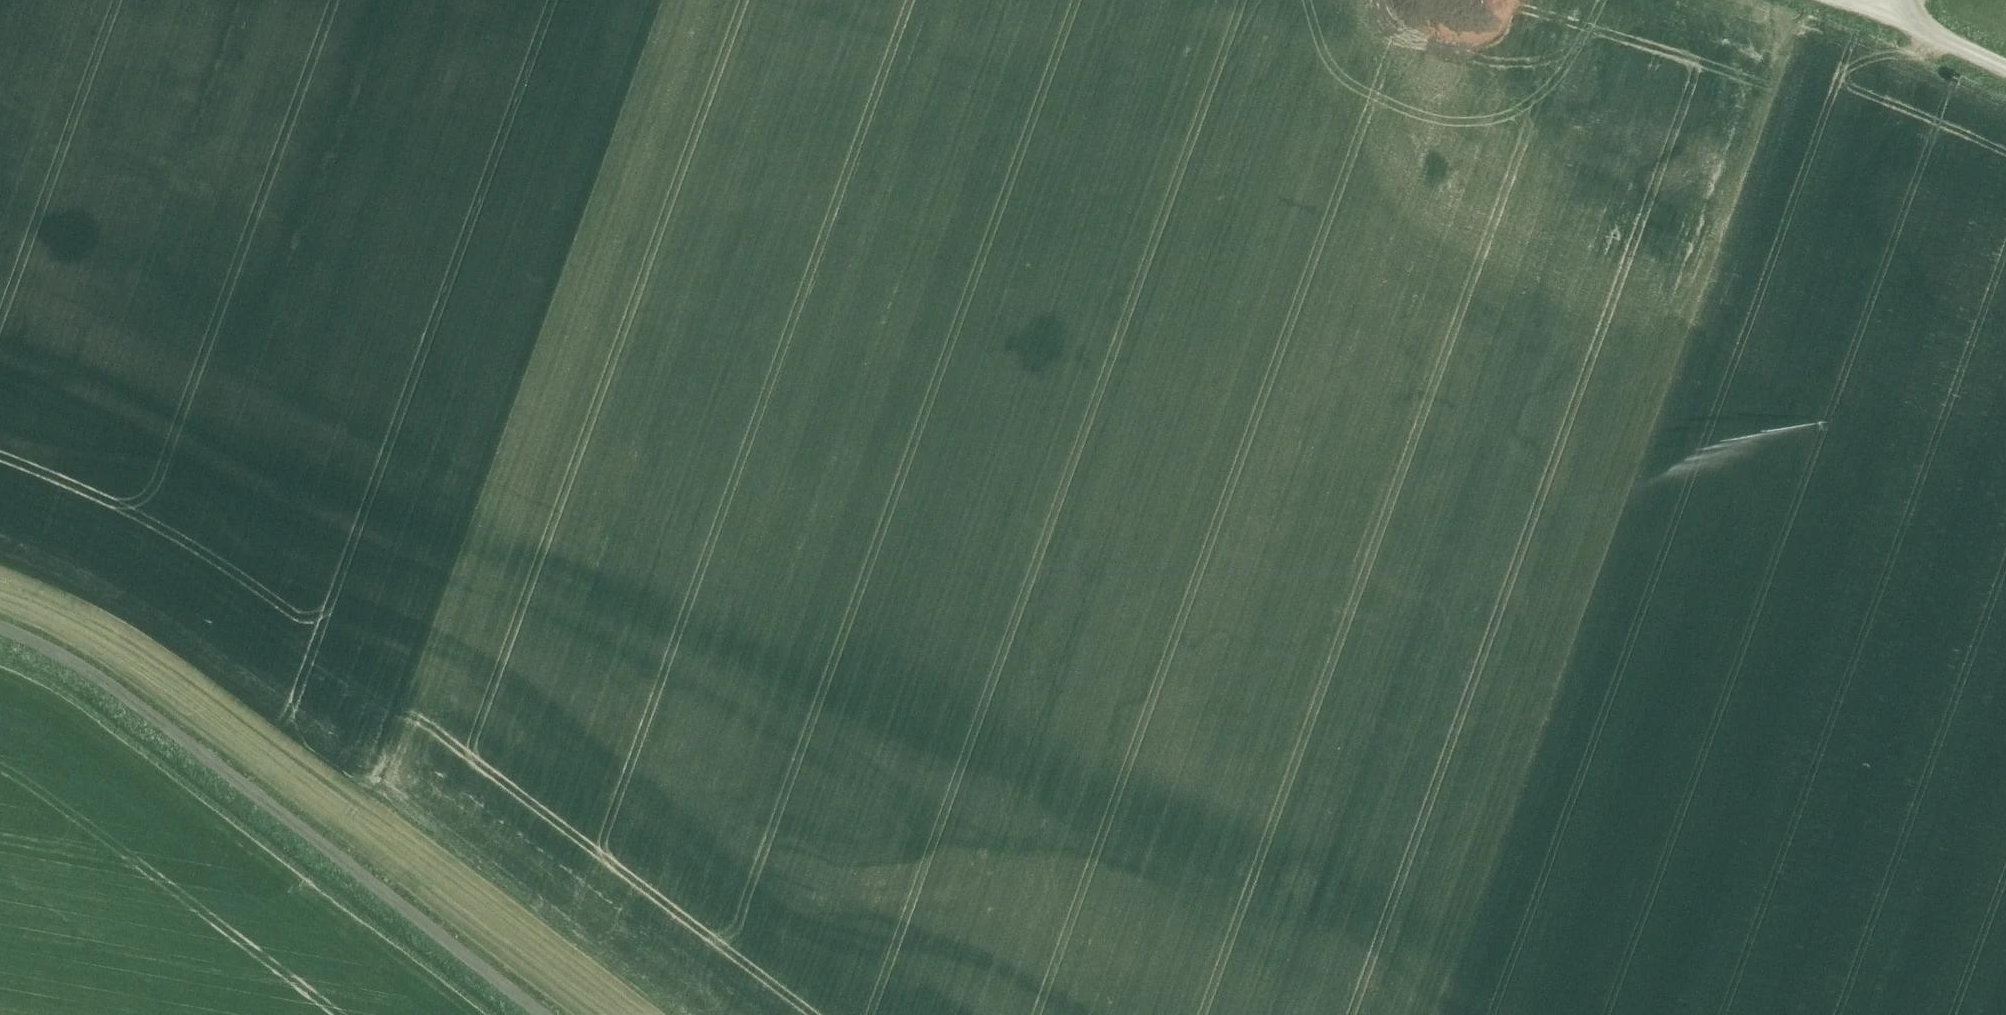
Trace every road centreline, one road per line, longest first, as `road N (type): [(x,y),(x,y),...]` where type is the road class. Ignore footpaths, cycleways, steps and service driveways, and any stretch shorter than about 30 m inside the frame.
road 1 (track): [(544,1014),(55,643),(0,624)]
road 2 (unclassified): [(2005,66),(1889,11)]

